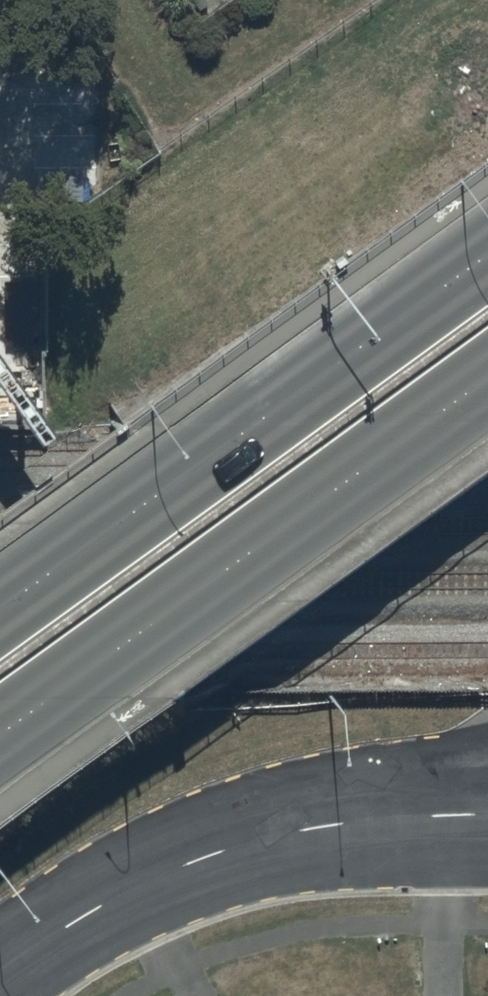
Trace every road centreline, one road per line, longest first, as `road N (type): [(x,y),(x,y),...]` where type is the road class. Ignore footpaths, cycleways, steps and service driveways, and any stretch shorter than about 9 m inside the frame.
road 1 (primary): [(487,366),(0,726)]
road 2 (primary): [(0,600),(487,244)]
road 3 (tertiary): [(0,975),(129,890),(212,854),(302,831),(487,818)]

